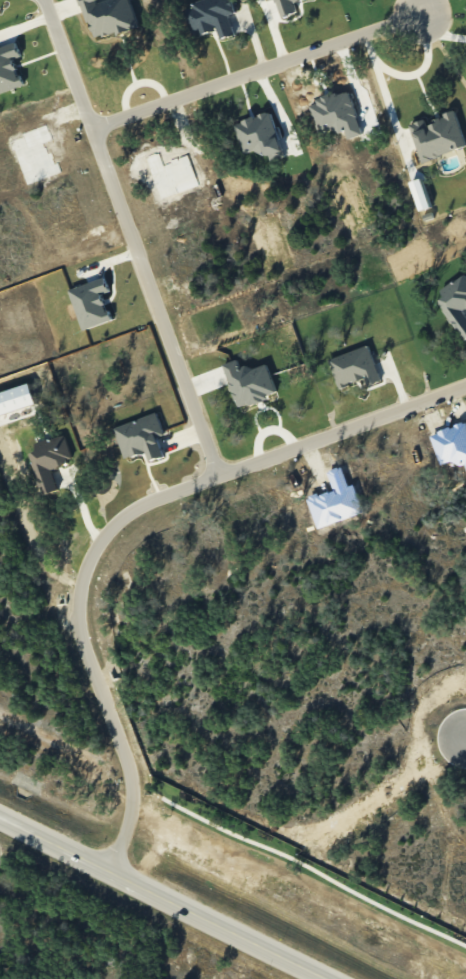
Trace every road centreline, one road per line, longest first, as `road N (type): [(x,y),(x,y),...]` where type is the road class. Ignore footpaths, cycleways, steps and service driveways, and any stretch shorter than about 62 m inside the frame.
road 1 (residential): [(105,865),(126,831),(132,798),(79,642),(88,556),(134,507),(465,386)]
road 2 (residential): [(220,476),(43,0)]
road 3 (secondary): [(334,978),(0,813)]
road 4 (residential): [(91,129),(424,12)]

